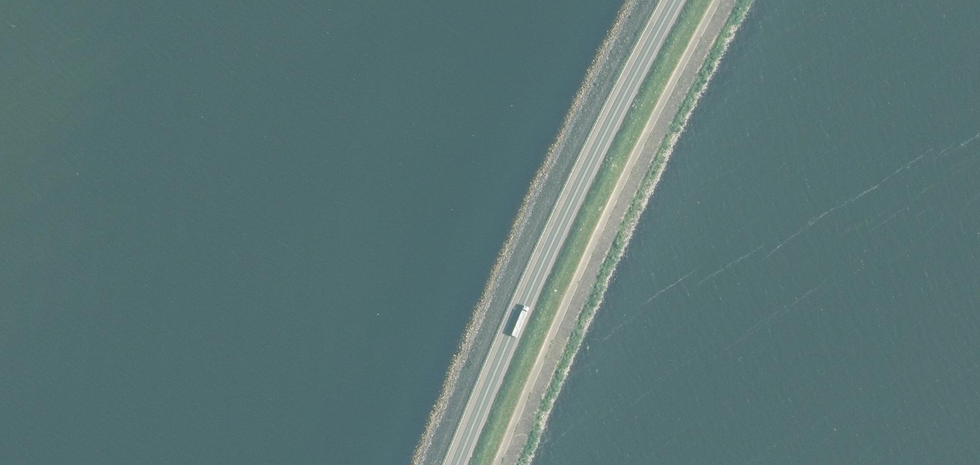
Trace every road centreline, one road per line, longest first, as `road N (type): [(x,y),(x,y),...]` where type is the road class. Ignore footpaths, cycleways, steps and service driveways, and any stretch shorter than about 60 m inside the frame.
road 1 (trunk): [(465,464),(569,225),(683,0)]

